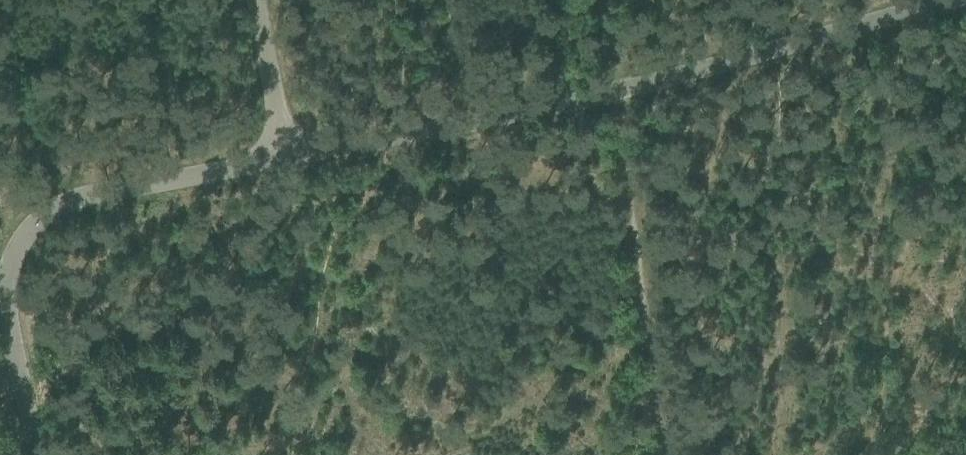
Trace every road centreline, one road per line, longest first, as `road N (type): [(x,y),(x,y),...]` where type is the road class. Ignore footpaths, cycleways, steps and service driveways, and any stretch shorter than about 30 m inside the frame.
road 1 (unclassified): [(290,158),(604,93),(944,0)]
road 2 (track): [(662,454),(655,357),(604,93)]
road 3 (unclassified): [(0,225),(290,158)]
road 4 (unclassified): [(290,158),(259,0)]

